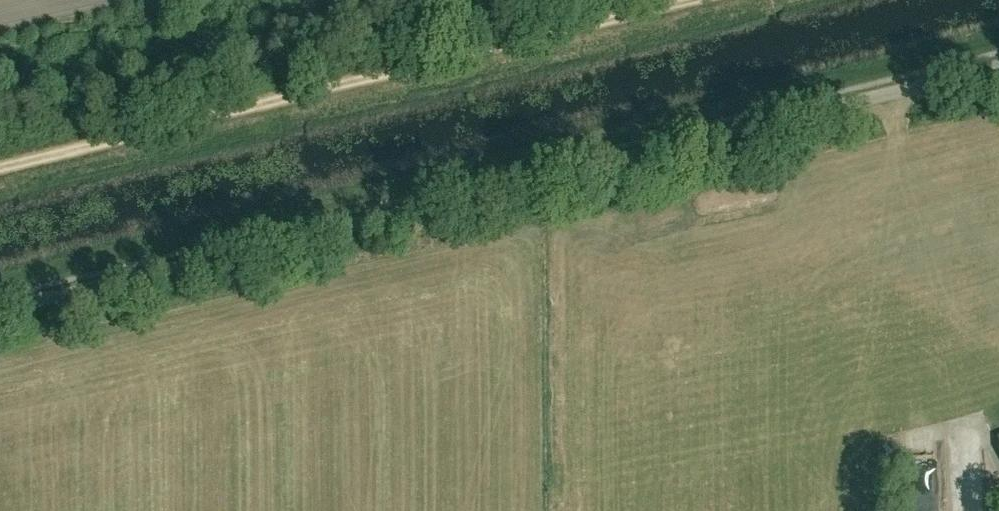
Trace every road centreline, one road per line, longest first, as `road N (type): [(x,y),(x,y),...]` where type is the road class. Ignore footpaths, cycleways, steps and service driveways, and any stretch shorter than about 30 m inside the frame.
road 1 (unclassified): [(0,306),(998,59)]
road 2 (track): [(684,0),(0,163)]

